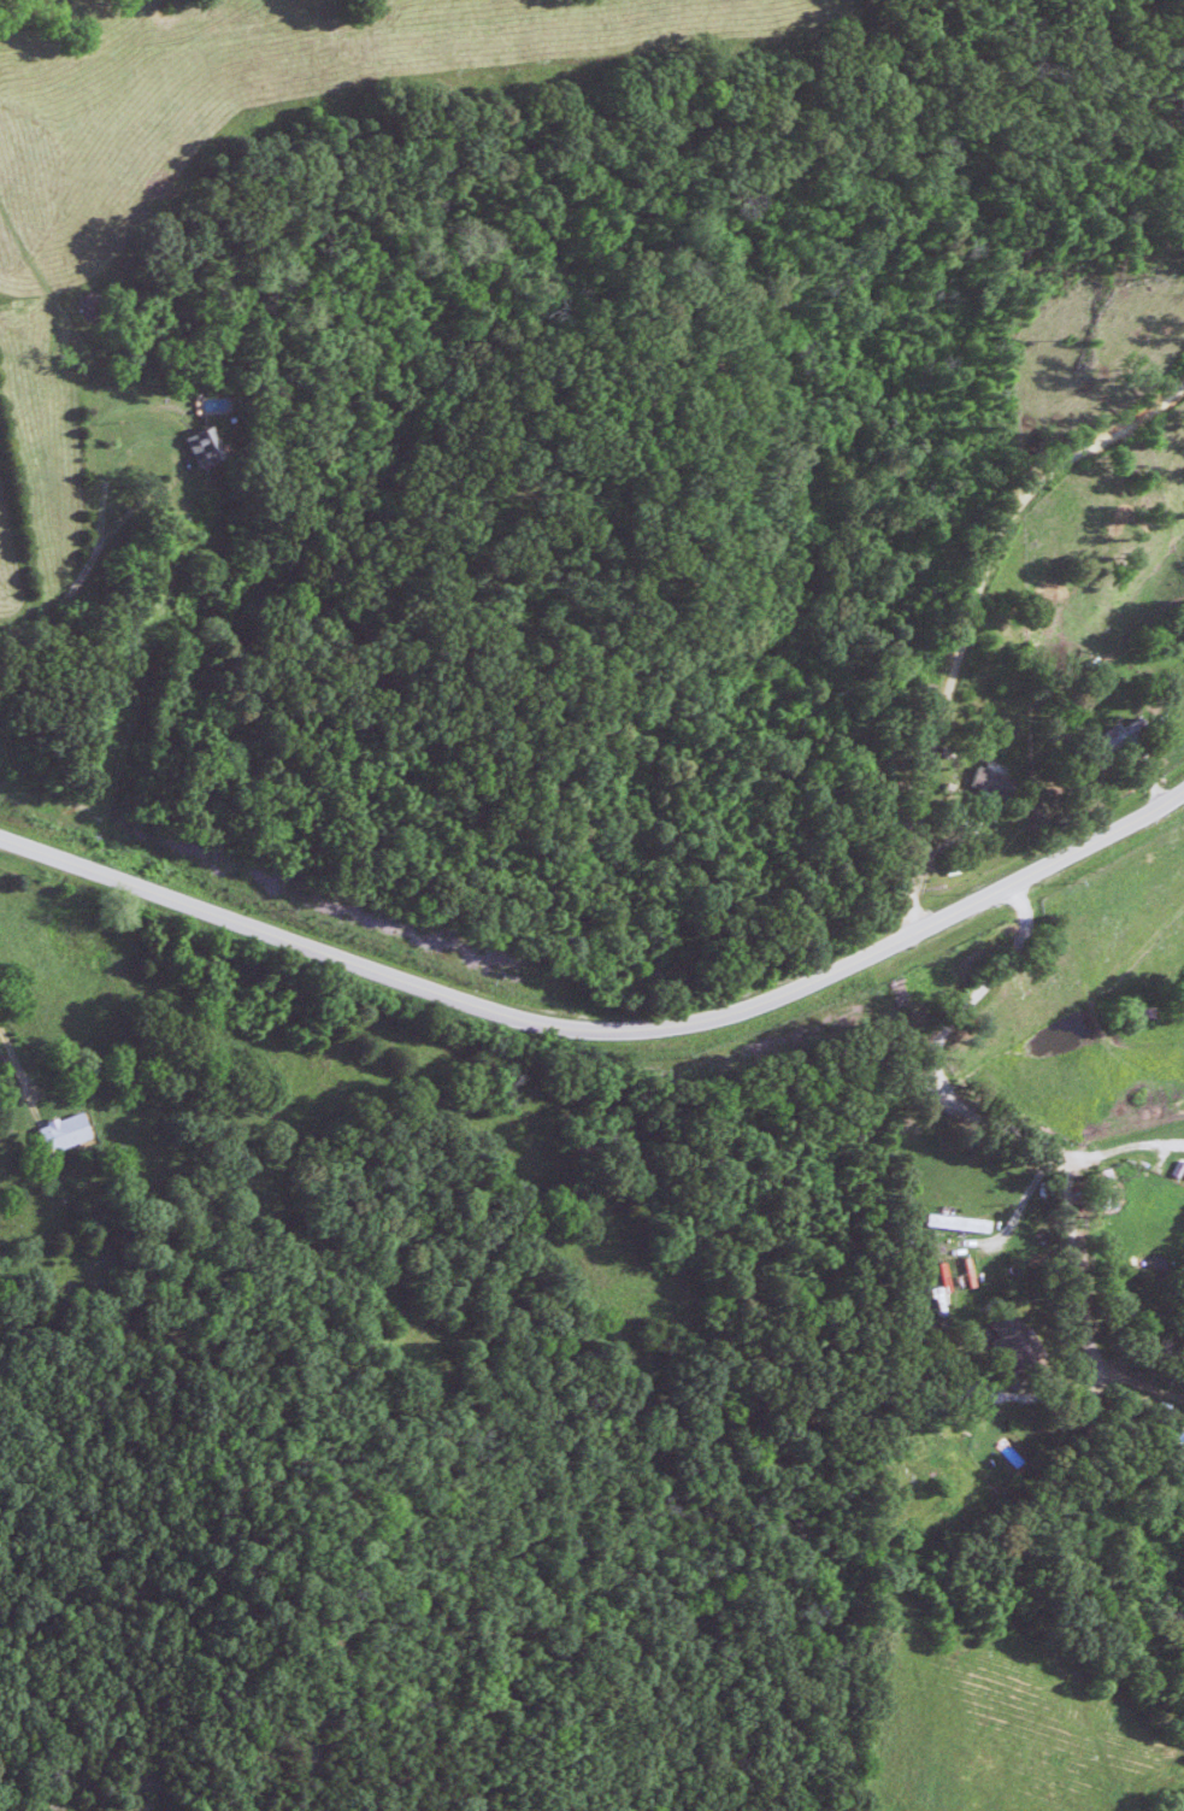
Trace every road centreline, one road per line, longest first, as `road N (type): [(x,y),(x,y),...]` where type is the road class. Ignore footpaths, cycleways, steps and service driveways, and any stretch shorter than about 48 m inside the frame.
road 1 (residential): [(1183,786),(1113,833),(821,978),(723,1016),(620,1029),(519,1017),(0,838)]

